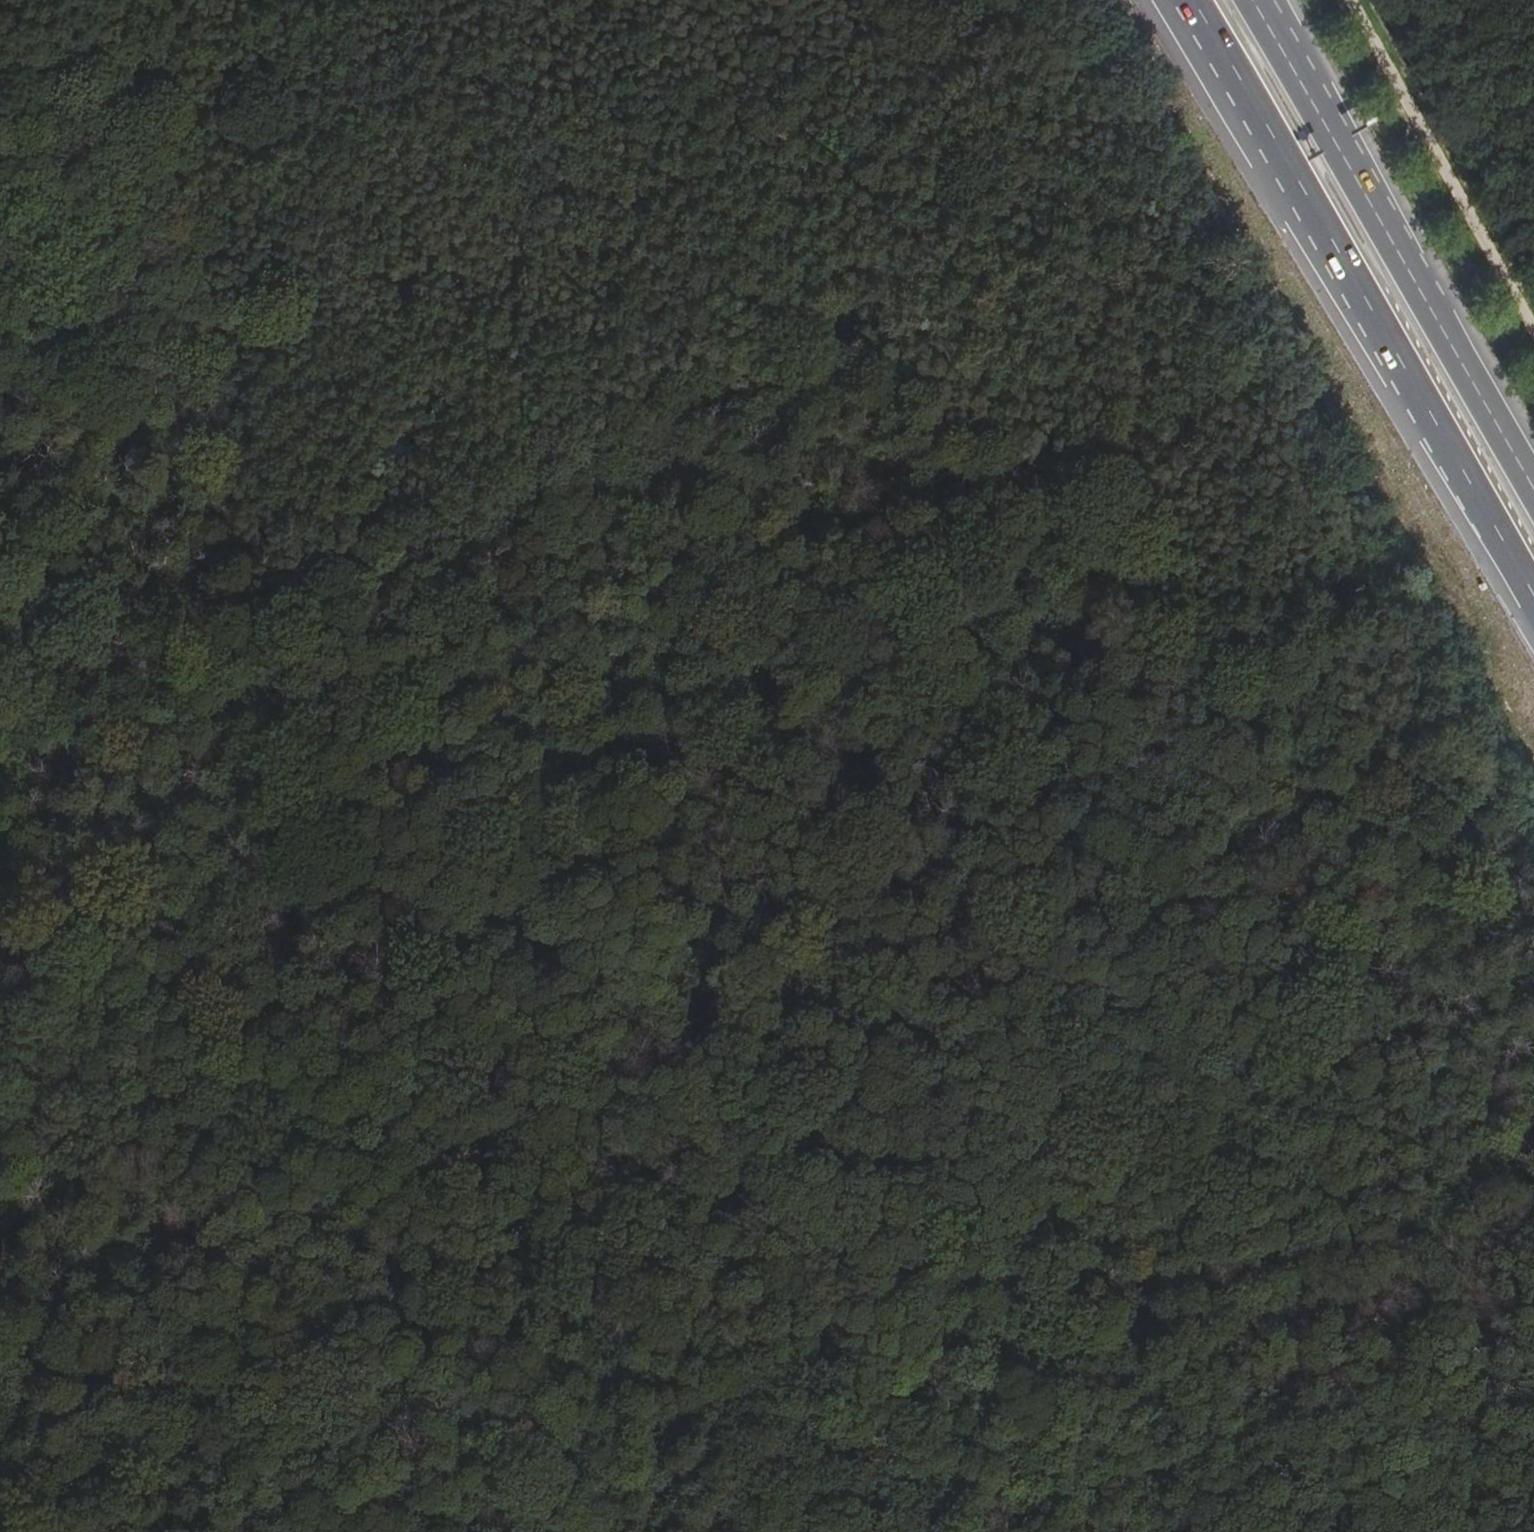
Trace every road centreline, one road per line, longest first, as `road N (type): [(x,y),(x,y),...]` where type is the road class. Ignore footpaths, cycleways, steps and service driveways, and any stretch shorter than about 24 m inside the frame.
road 1 (primary): [(1190,0),(1533,595)]
road 2 (primary): [(1533,490),(1341,154),(1242,0)]

